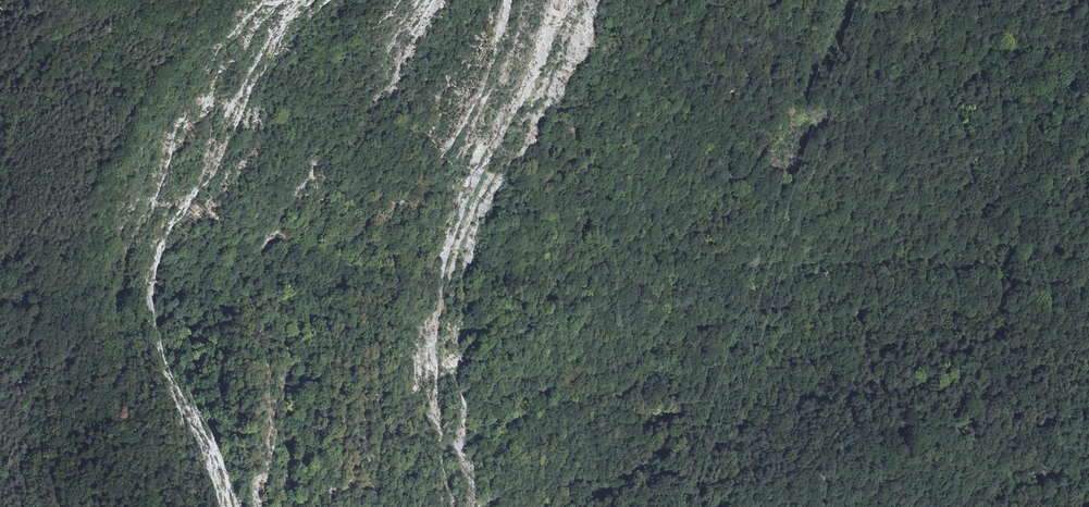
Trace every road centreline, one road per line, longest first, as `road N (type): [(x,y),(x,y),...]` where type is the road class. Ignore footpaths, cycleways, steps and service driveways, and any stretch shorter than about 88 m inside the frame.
road 1 (track): [(1088,6),(1081,49),(1033,141),(1013,239),(996,269),(991,214),(972,173),(967,135),(936,76),(932,0)]

